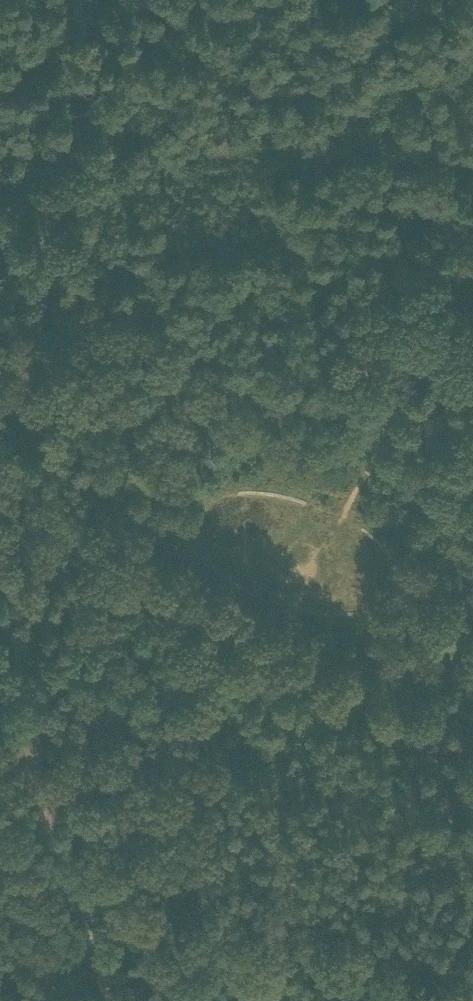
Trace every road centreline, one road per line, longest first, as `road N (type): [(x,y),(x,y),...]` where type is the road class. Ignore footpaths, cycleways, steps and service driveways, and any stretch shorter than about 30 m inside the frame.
road 1 (track): [(104,0),(0,481)]
road 2 (track): [(0,686),(110,1000)]

